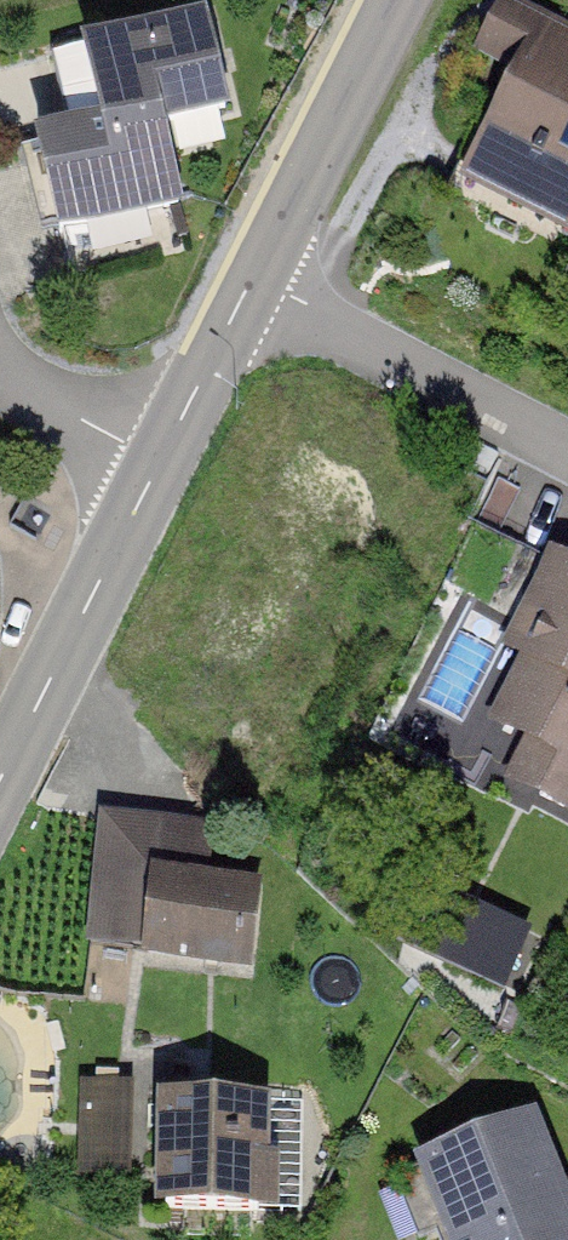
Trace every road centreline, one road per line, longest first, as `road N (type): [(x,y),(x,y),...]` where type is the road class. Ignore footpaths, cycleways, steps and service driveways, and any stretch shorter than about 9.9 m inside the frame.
road 1 (residential): [(261,279),(567,463)]
road 2 (tertiary): [(0,772),(142,486)]
road 3 (tertiary): [(261,279),(409,0)]
road 4 (tertiary): [(142,486),(261,279)]
road 5 (residential): [(0,371),(142,486)]

